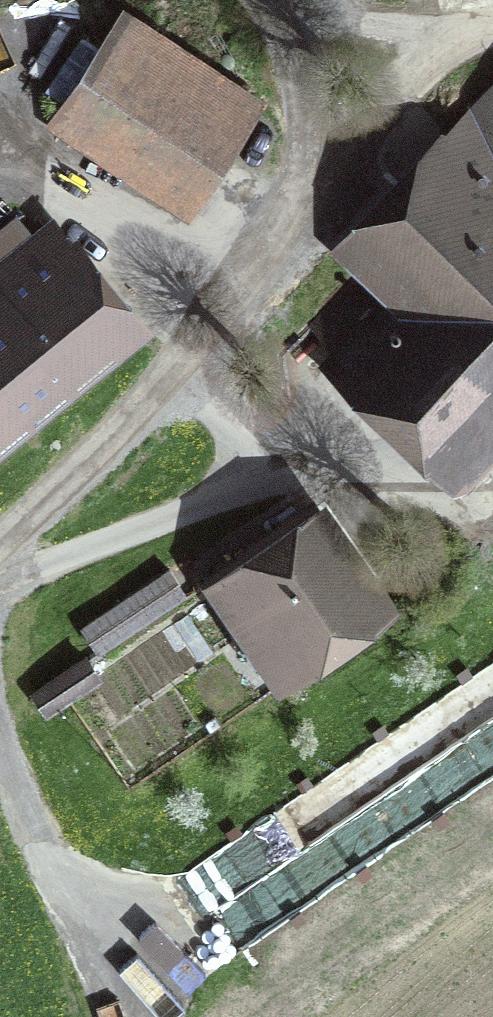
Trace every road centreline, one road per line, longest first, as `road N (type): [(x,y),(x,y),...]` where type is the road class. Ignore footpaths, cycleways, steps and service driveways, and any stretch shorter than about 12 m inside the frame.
road 1 (track): [(0,572),(317,473),(351,471),(448,500),(492,501)]
road 2 (unclassified): [(314,213),(197,358),(0,555)]
road 3 (track): [(0,188),(76,202),(151,254),(180,297),(197,358),(261,492)]
road 4 (track): [(103,1016),(12,820),(0,752)]
road 5 (track): [(492,36),(440,58),(403,93),(314,213)]
road 6 (unclassified): [(314,213),(307,86),(275,0)]

